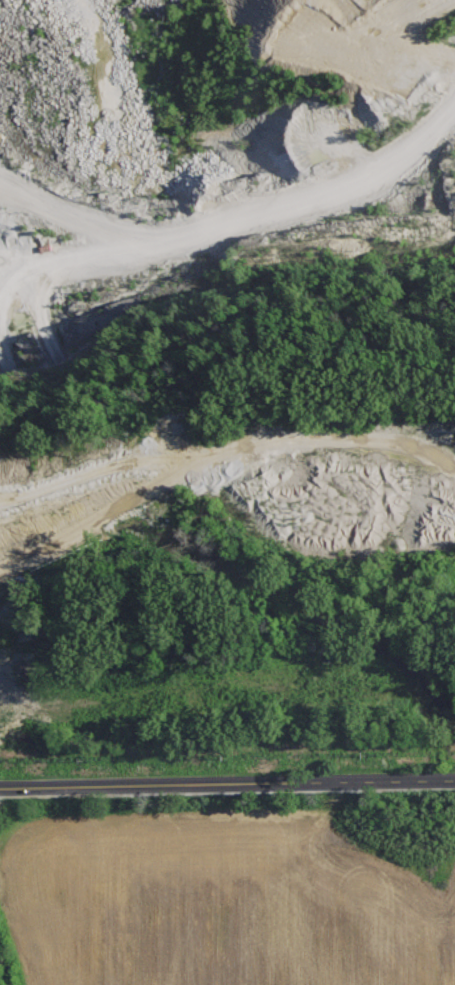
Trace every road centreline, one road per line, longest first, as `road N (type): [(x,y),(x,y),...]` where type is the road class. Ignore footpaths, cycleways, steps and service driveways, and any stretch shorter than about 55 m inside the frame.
road 1 (residential): [(454,780),(0,788)]

